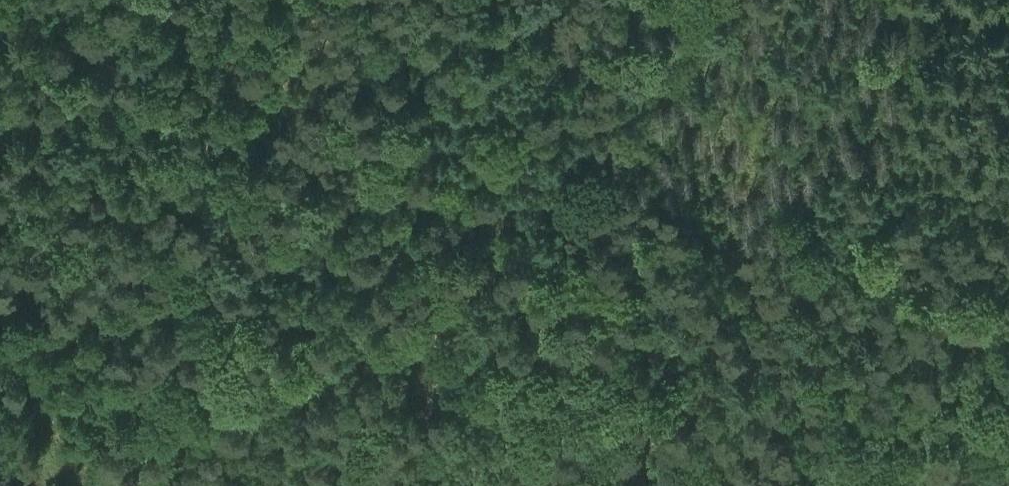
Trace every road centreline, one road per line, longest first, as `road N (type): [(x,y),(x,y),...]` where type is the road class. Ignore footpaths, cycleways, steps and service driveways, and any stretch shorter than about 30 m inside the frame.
road 1 (track): [(300,485),(0,289)]
road 2 (track): [(1008,279),(922,425)]

